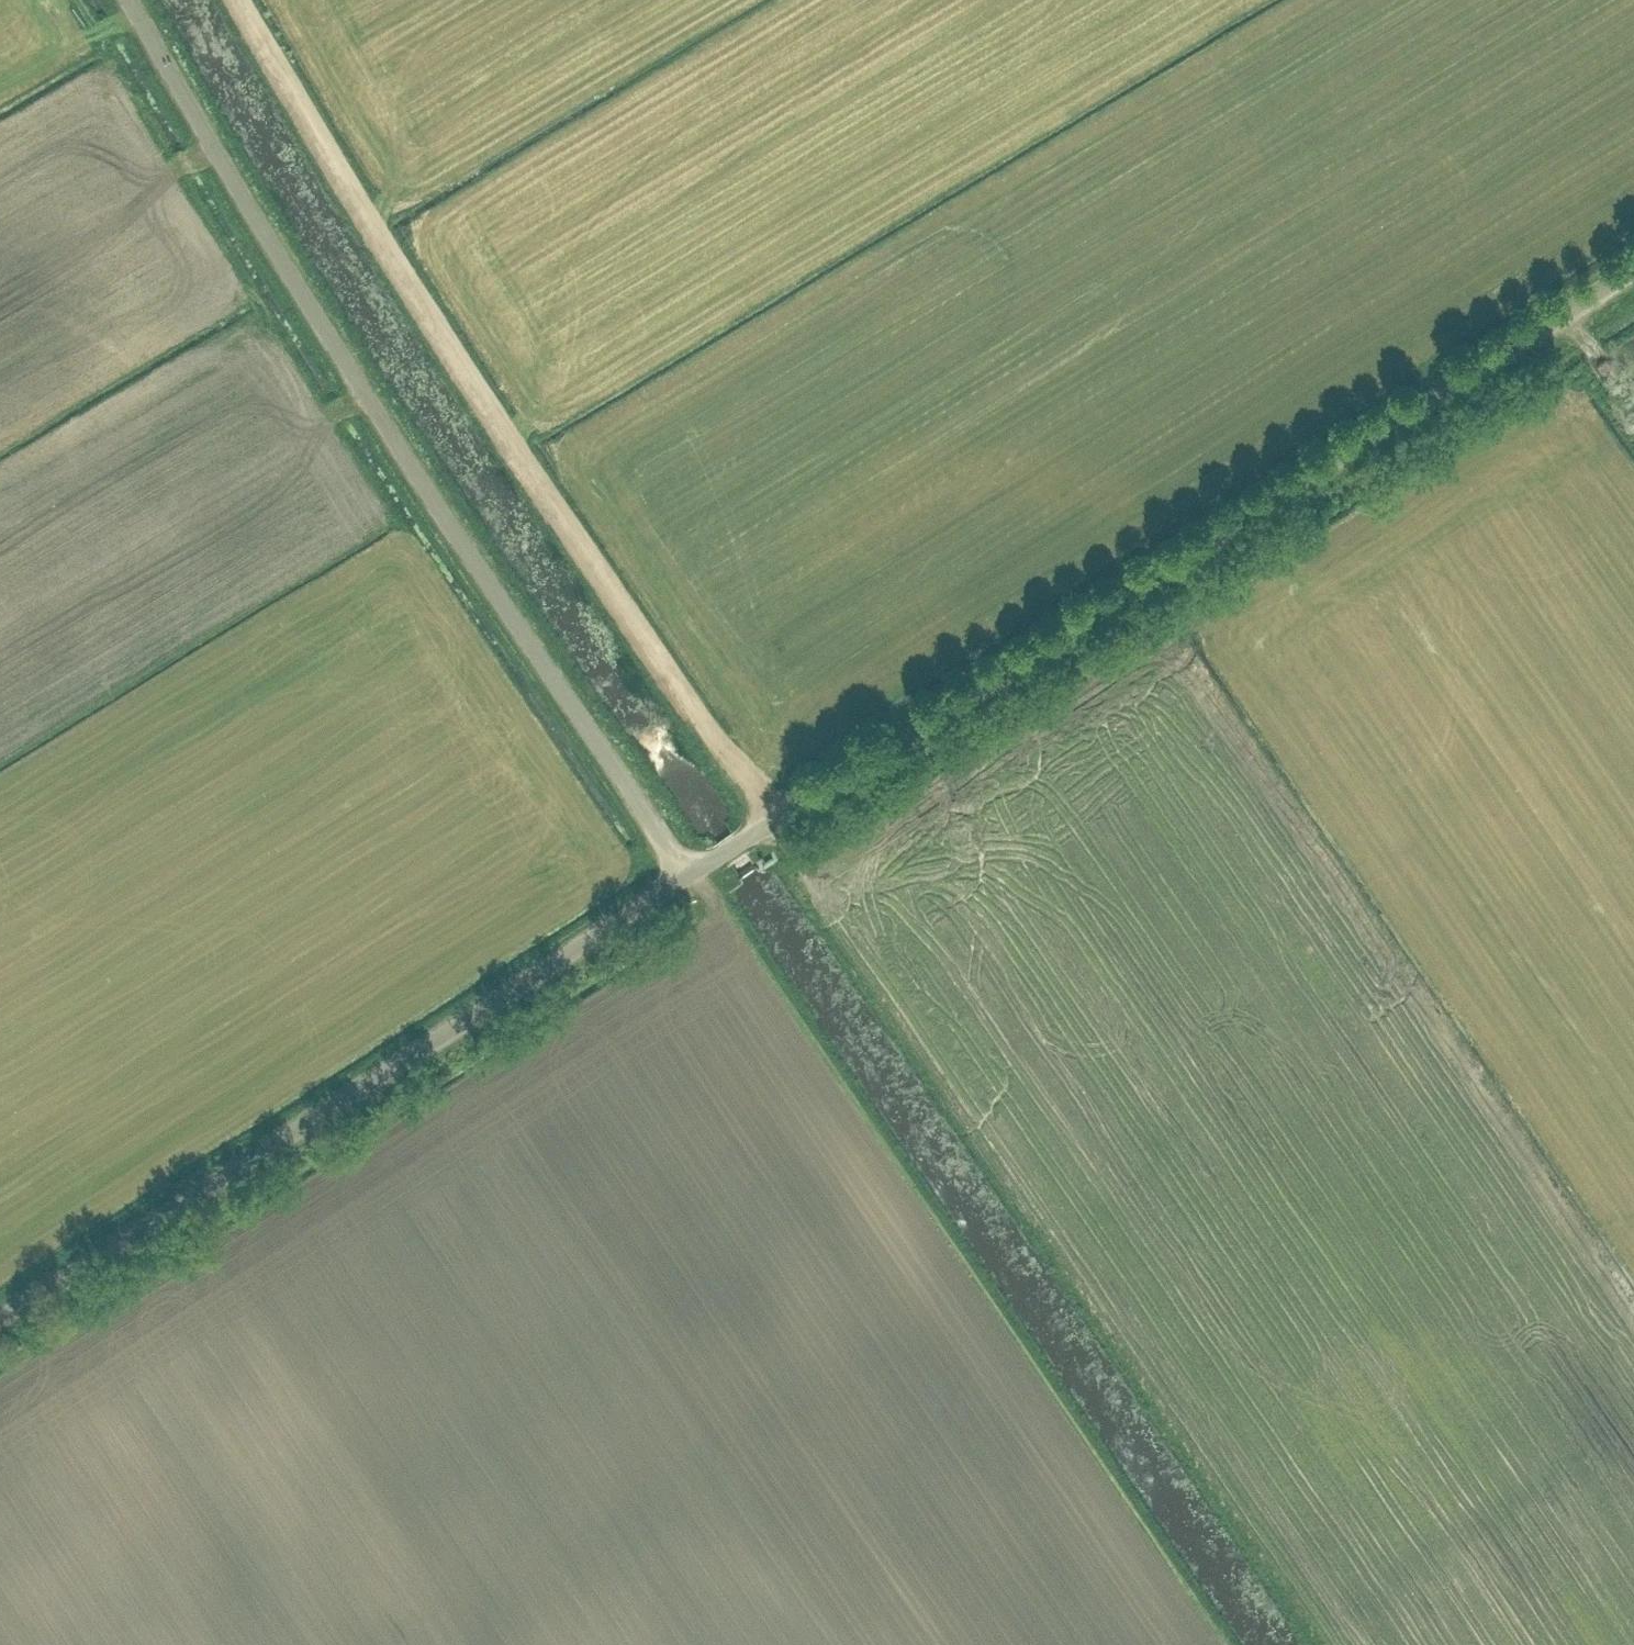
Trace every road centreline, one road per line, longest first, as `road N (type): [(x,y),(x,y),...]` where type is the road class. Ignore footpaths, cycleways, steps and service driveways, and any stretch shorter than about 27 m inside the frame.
road 1 (unclassified): [(685,875),(1633,264)]
road 2 (unclassified): [(685,875),(417,472),(128,0)]
road 3 (track): [(774,818),(668,672),(295,106),(236,0)]
road 4 (unclassified): [(0,1316),(685,875)]

